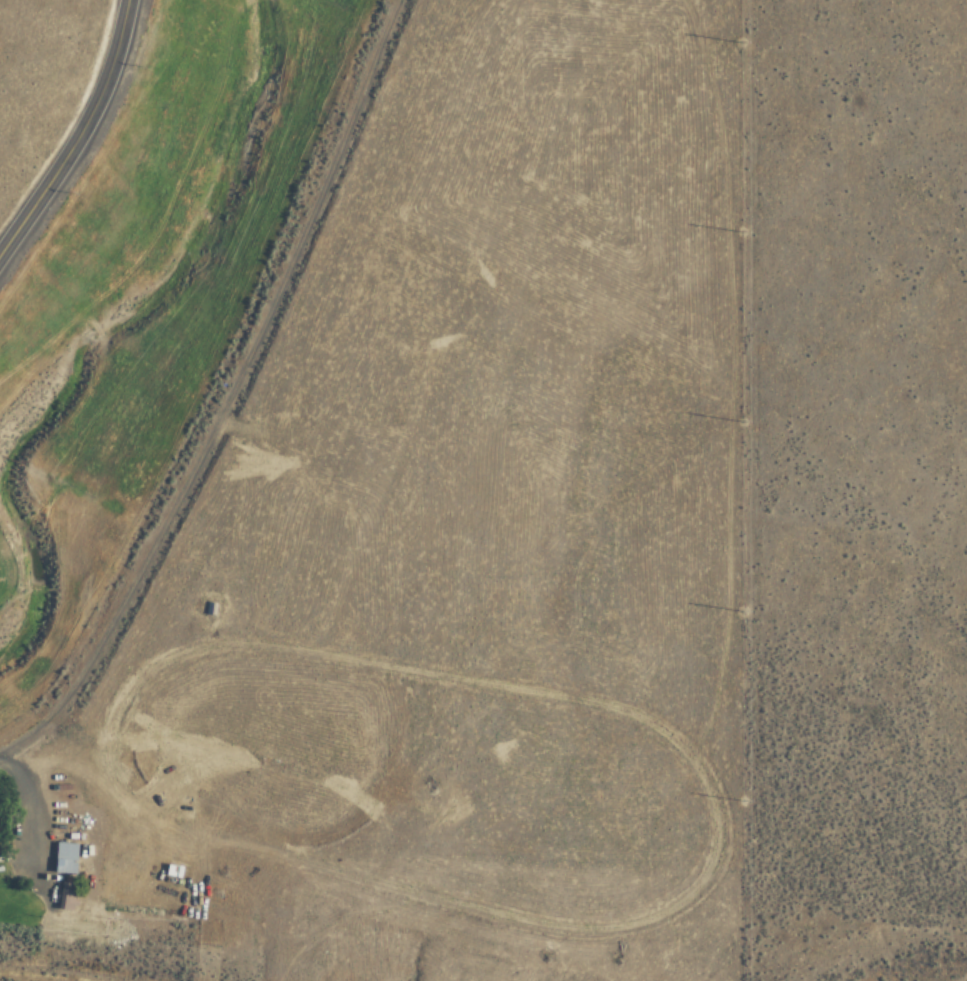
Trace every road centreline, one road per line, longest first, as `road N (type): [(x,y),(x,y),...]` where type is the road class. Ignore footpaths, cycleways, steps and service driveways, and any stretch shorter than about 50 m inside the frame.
road 1 (secondary): [(0,250),(94,113),(127,0)]

